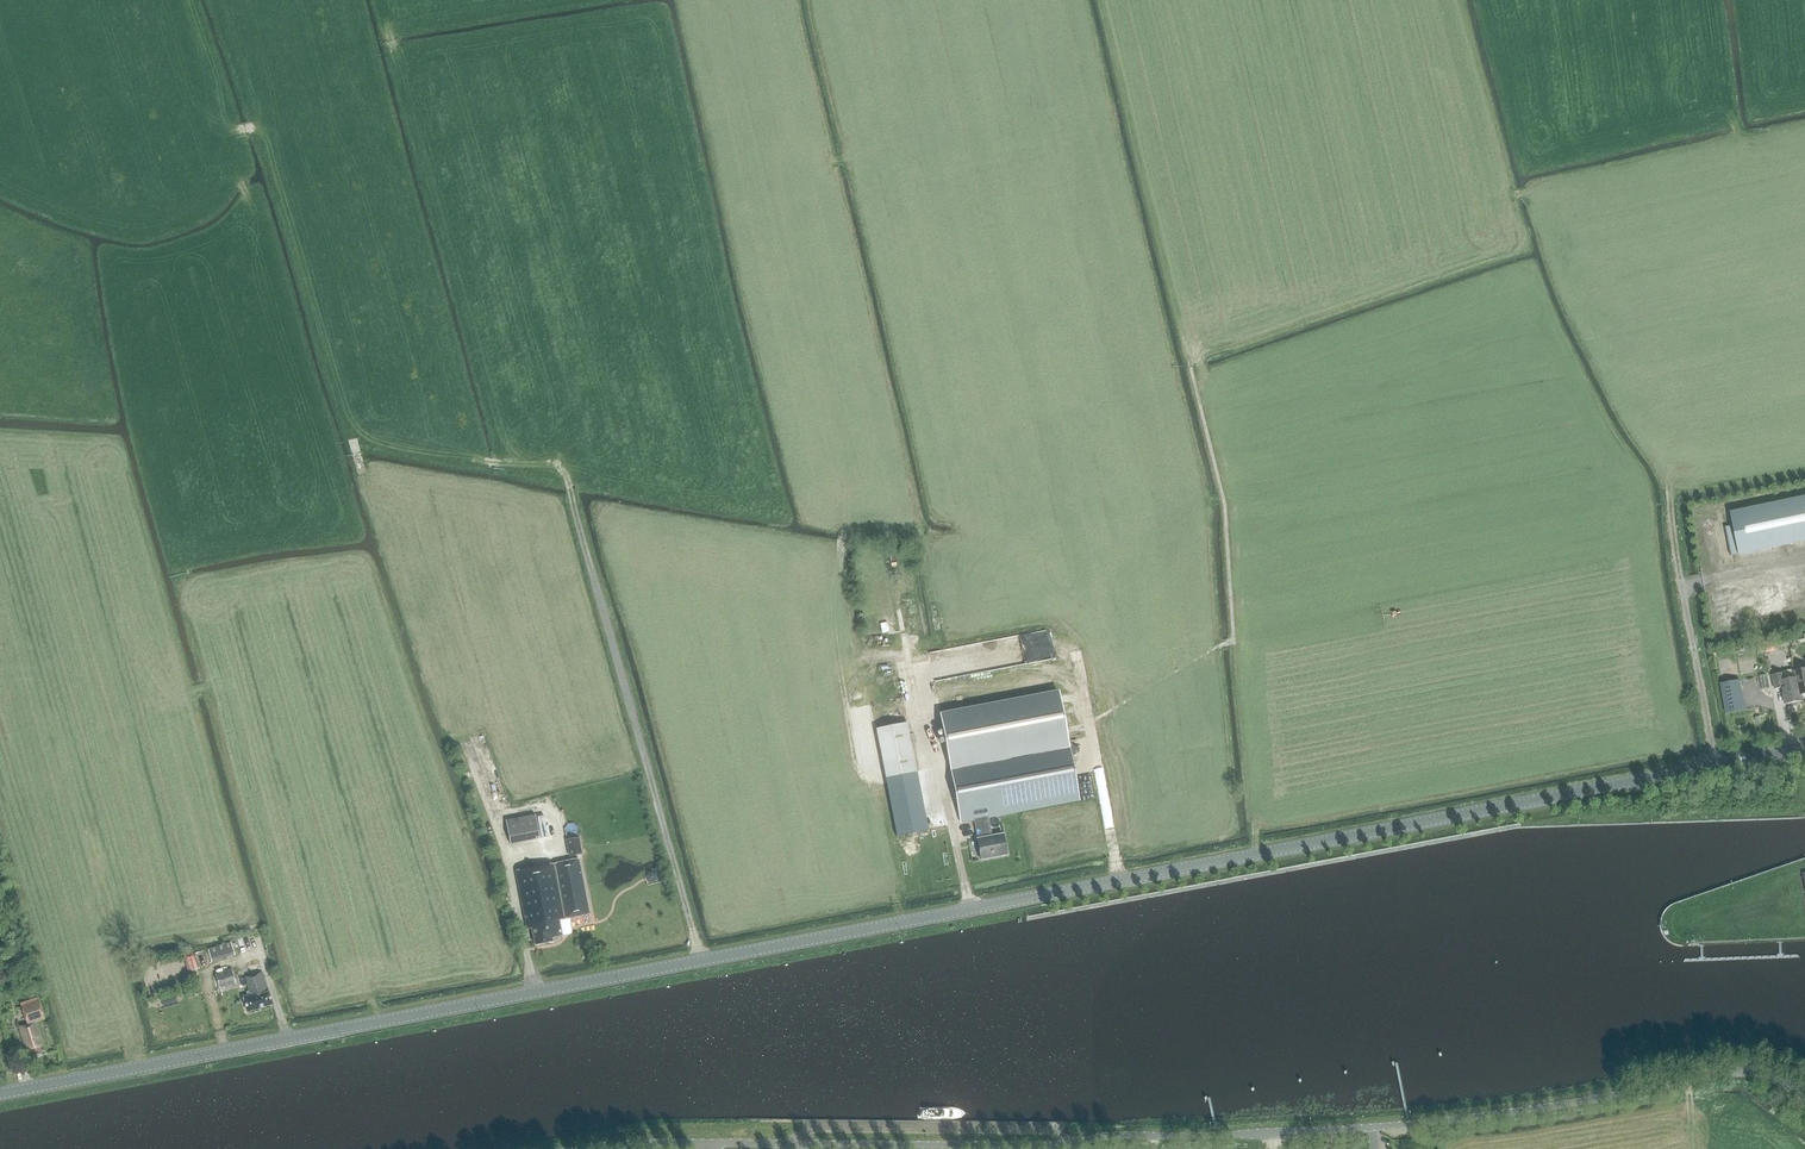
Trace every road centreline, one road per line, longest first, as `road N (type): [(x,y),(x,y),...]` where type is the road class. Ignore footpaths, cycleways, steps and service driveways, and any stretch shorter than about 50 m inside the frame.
road 1 (tertiary): [(0,1095),(1804,750)]
road 2 (unclassified): [(587,1148),(1267,1134),(1502,1113),(1729,1073),(1772,1078),(1804,1098)]

